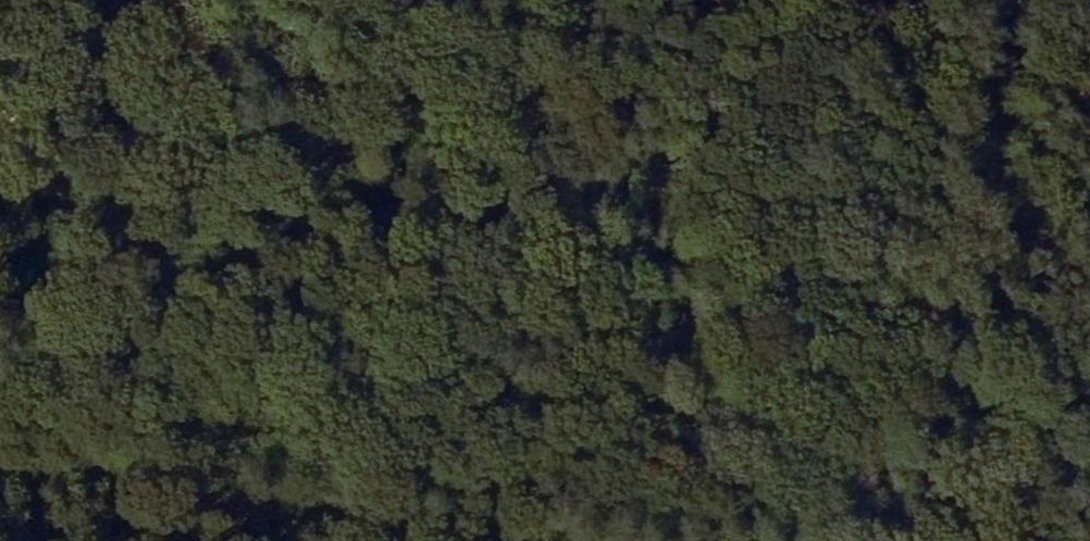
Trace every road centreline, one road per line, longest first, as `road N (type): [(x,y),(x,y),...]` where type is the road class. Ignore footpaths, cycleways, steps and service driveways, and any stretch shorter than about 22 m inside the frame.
road 1 (track): [(937,540),(1012,0)]
road 2 (track): [(0,119),(342,0)]

